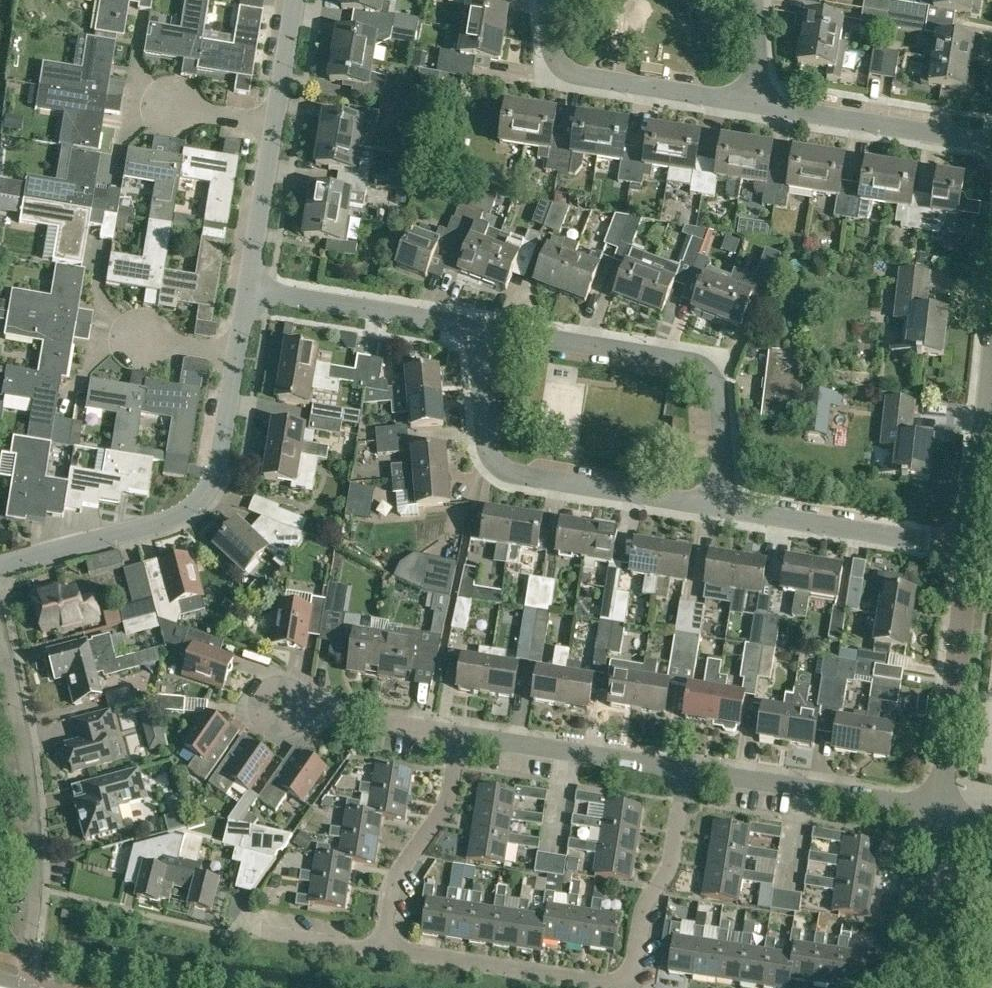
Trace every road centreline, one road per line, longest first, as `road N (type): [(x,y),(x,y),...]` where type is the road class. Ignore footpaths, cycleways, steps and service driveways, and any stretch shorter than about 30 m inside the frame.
road 1 (residential): [(379,938),(580,980),(612,979),(632,966),(648,904),(671,864),(687,772)]
road 2 (residential): [(718,504),(720,397),(708,375),(683,358),(480,330)]
road 3 (residential): [(0,568),(175,520),(206,495),(222,466),(241,357)]
road 4 (residential): [(718,504),(508,473),(488,452),(480,330)]
road 5 (residential): [(29,944),(31,795),(0,632)]
road 6 (residential): [(943,814),(969,547)]
road 7 (residential): [(753,105),(588,80),(560,66),(548,0)]
road 8 (residential): [(943,814),(687,772)]
road 9 (residential): [(969,547),(718,504)]
road 10 (residential): [(991,142),(753,105)]
road 11 (residential): [(480,330),(250,288)]
road 12 (residential): [(687,772),(462,736)]
road 13 (residential): [(379,938),(395,880),(449,801),(462,736)]
road 14 (residential): [(462,736),(280,707)]
road 15 (residential): [(921,987),(943,814)]
road 16 (residential): [(250,288),(276,118)]
road 17 (residential): [(969,547),(989,382)]
road 18 (residential): [(379,938),(244,918)]
road 19 (residential): [(276,118),(297,0)]

